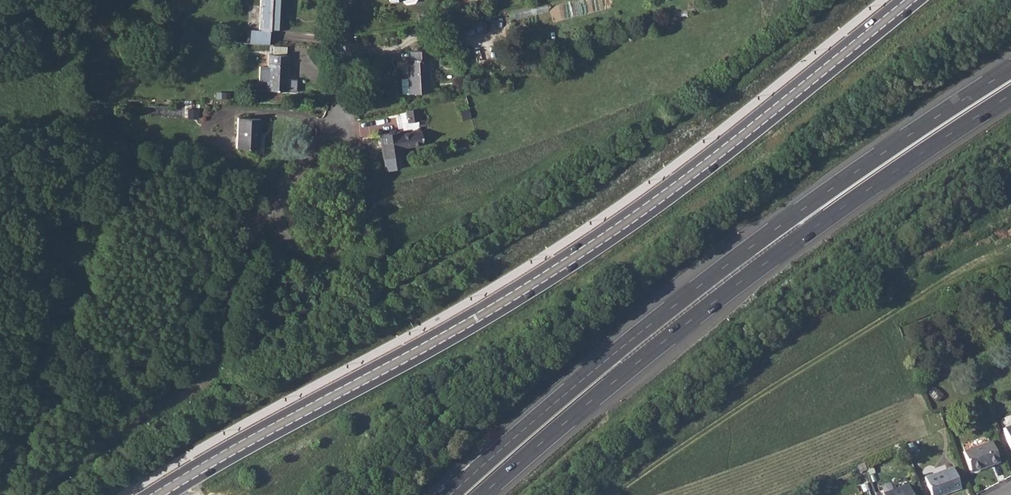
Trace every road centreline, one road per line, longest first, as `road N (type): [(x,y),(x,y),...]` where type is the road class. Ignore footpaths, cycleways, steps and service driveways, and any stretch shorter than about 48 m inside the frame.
road 1 (secondary): [(896,0),(726,138),(578,245),(143,494)]
road 2 (secondary): [(166,494),(547,278),(679,186),(909,0)]
road 3 (motorway): [(1010,70),(725,266),(450,494)]
road 4 (motorway): [(482,494),(753,272),(1010,95)]
road 5 (residential): [(285,196),(282,225),(300,251),(324,254),(351,237),(365,191),(341,121)]
road 6 (residential): [(339,0),(341,121)]

